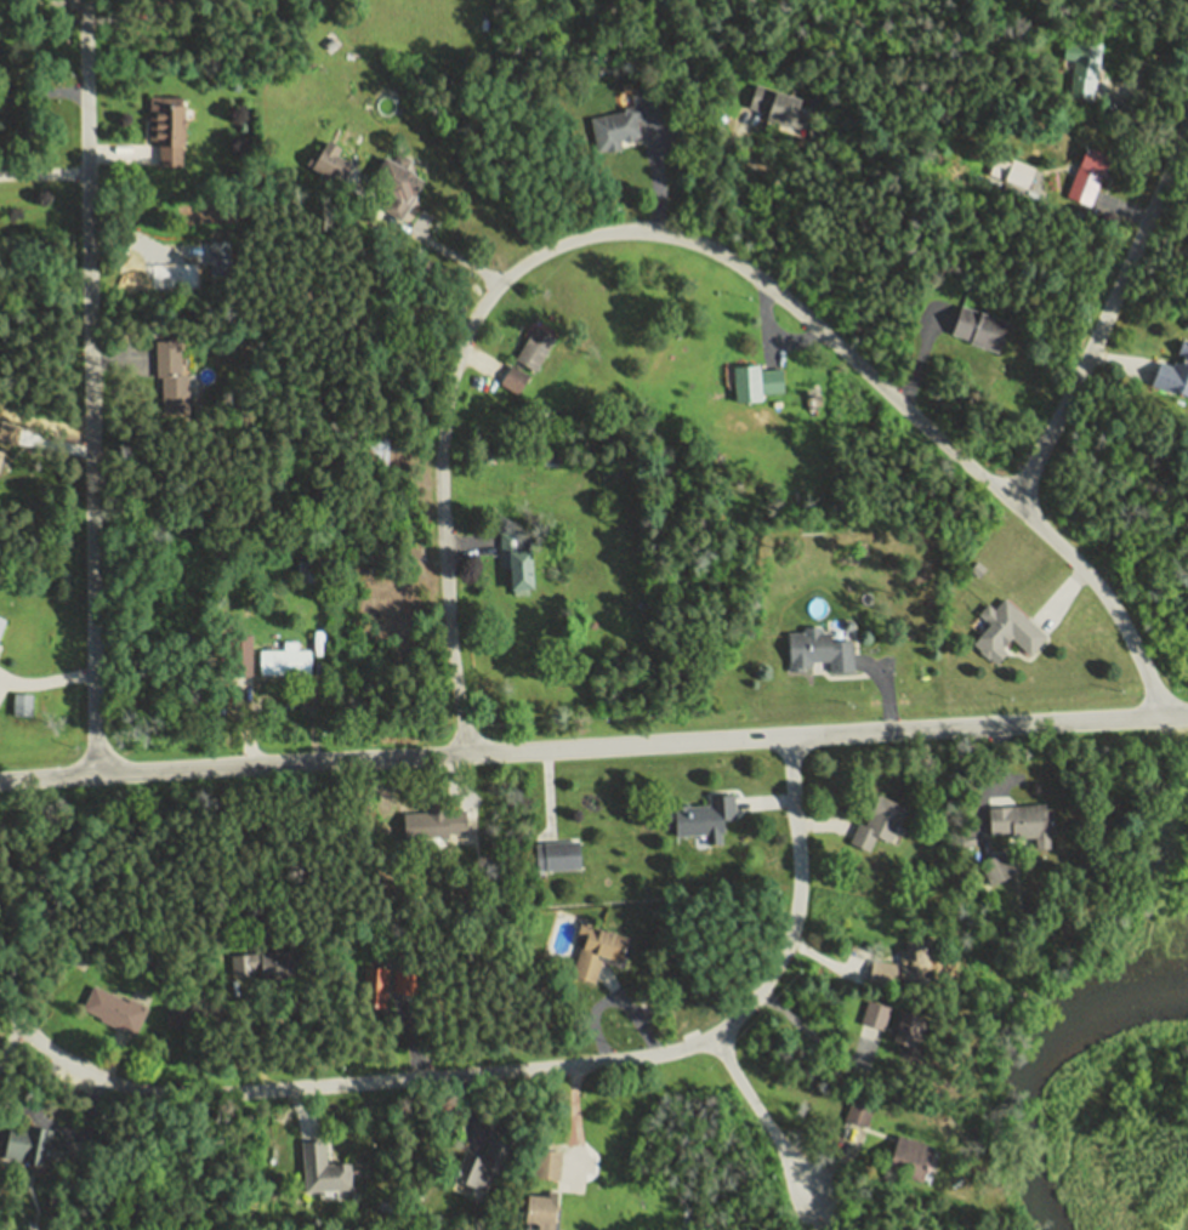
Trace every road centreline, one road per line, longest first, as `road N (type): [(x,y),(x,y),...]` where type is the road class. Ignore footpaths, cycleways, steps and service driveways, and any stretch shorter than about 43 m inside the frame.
road 1 (residential): [(1164,716),(1127,621),(1088,571),(1014,502),(735,261),(694,241),(626,230),(557,246),(507,278),(487,298),(451,370),(440,483),(465,756)]
road 2 (residential): [(1187,714),(0,780)]
road 3 (residential): [(0,987),(36,1043),(100,1083),(146,1094),(455,1077),(675,1050),(715,1037),(789,939),(798,867),(789,735)]
road 4 (residential): [(85,0),(92,773)]
road 5 (residential): [(1014,502),(1187,125)]
road 6 (residential): [(815,1198),(715,1037)]

